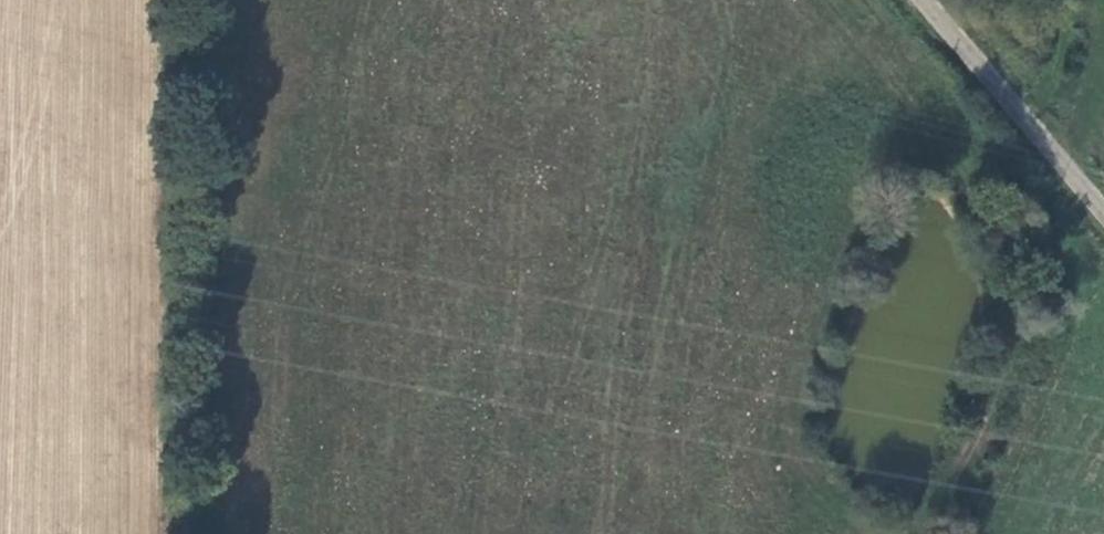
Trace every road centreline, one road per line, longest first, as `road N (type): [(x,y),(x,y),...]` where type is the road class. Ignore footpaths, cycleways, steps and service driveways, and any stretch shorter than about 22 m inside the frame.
road 1 (unclassified): [(1103,212),(923,0)]

